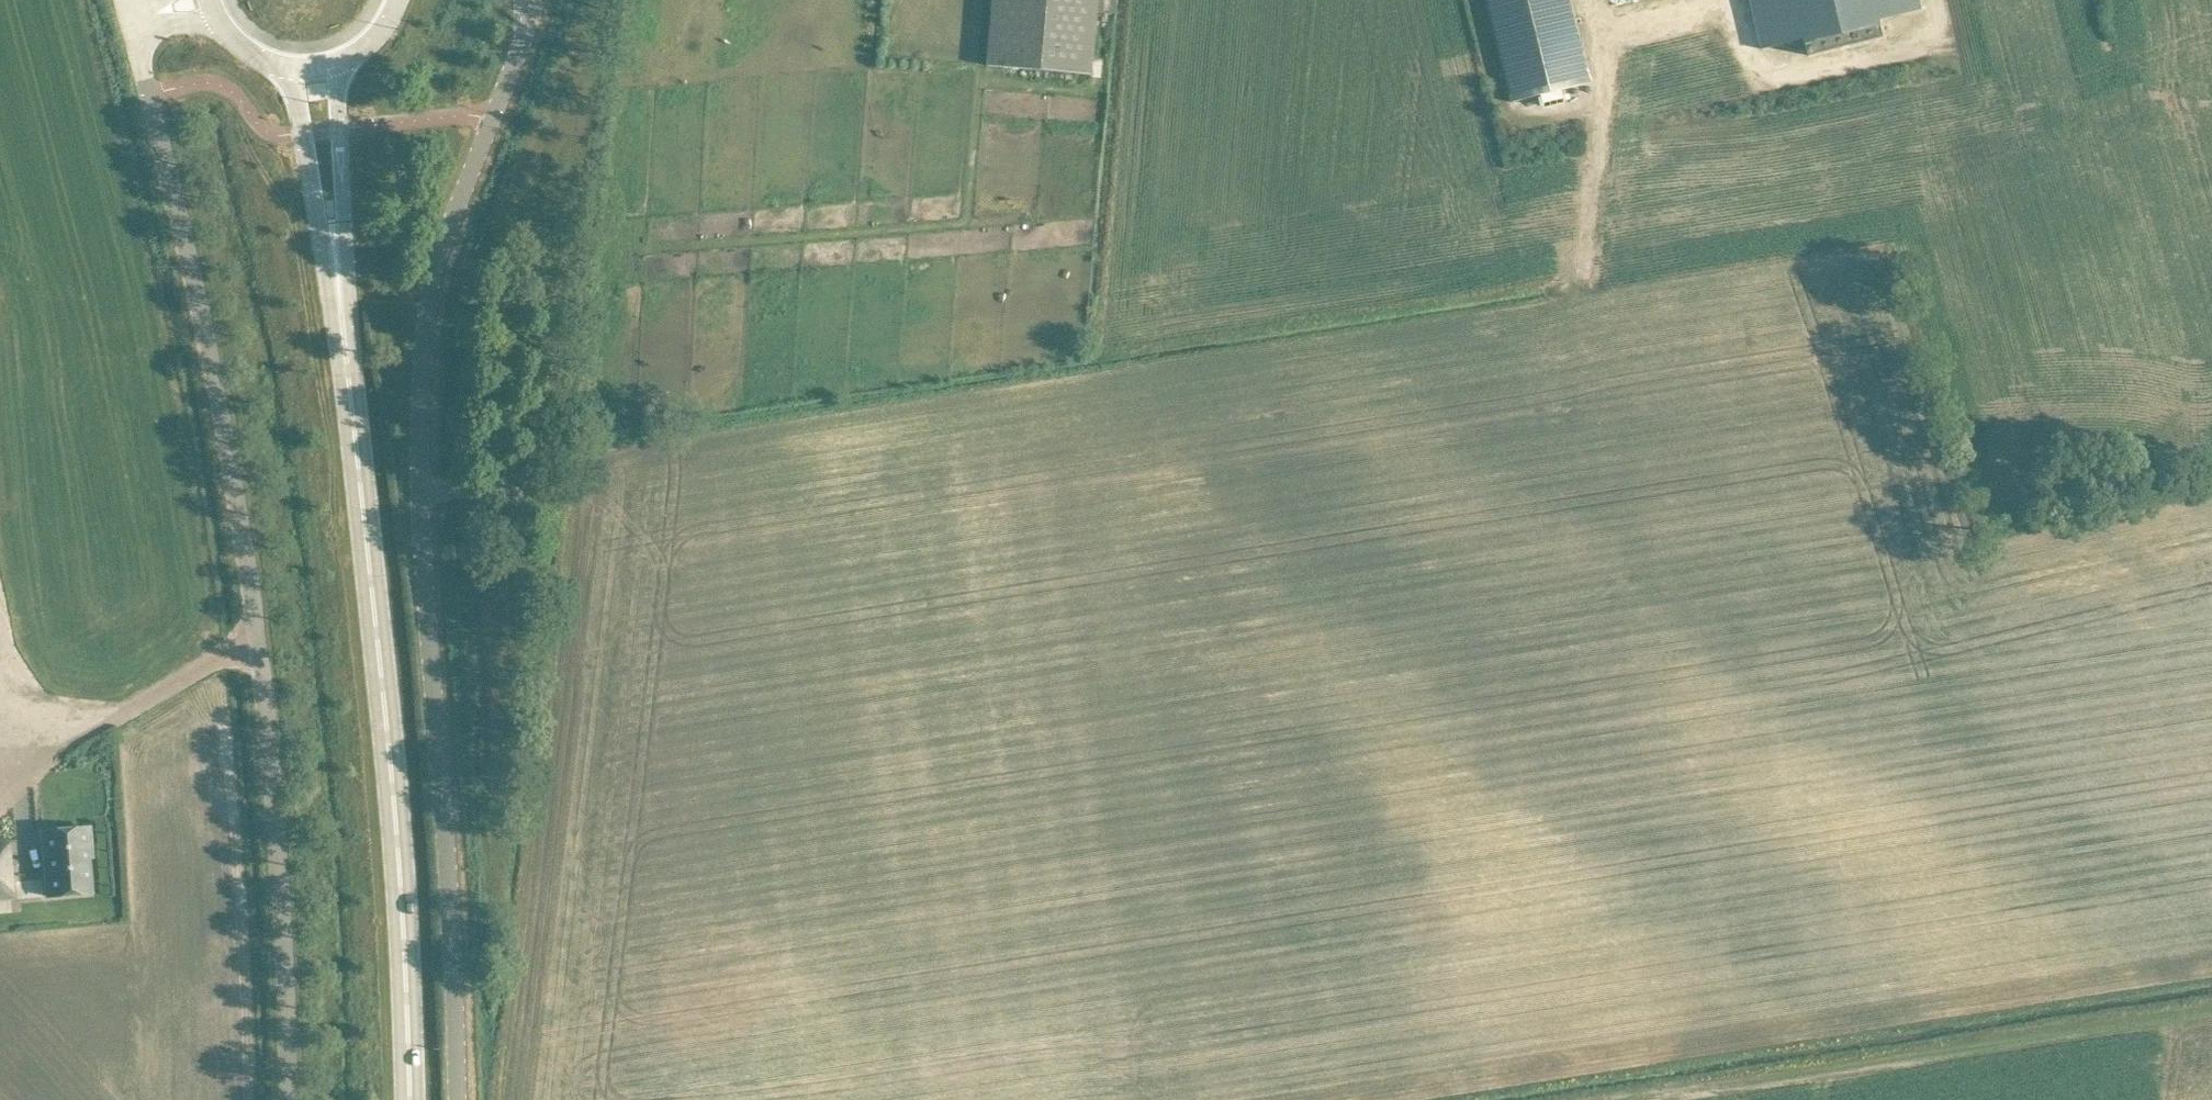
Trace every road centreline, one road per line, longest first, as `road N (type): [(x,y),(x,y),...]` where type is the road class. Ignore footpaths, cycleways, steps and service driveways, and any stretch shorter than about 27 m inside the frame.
road 1 (unclassified): [(456,1099),(420,513),(426,333),(438,254),(533,0)]
road 2 (unclassified): [(290,1099),(281,882),(249,578),(188,254),(133,39)]
road 3 (secondary): [(410,1099),(396,821),(333,245)]
road 4 (secondary): [(333,245),(346,63)]
road 5 (secondary): [(286,73),(333,245)]

